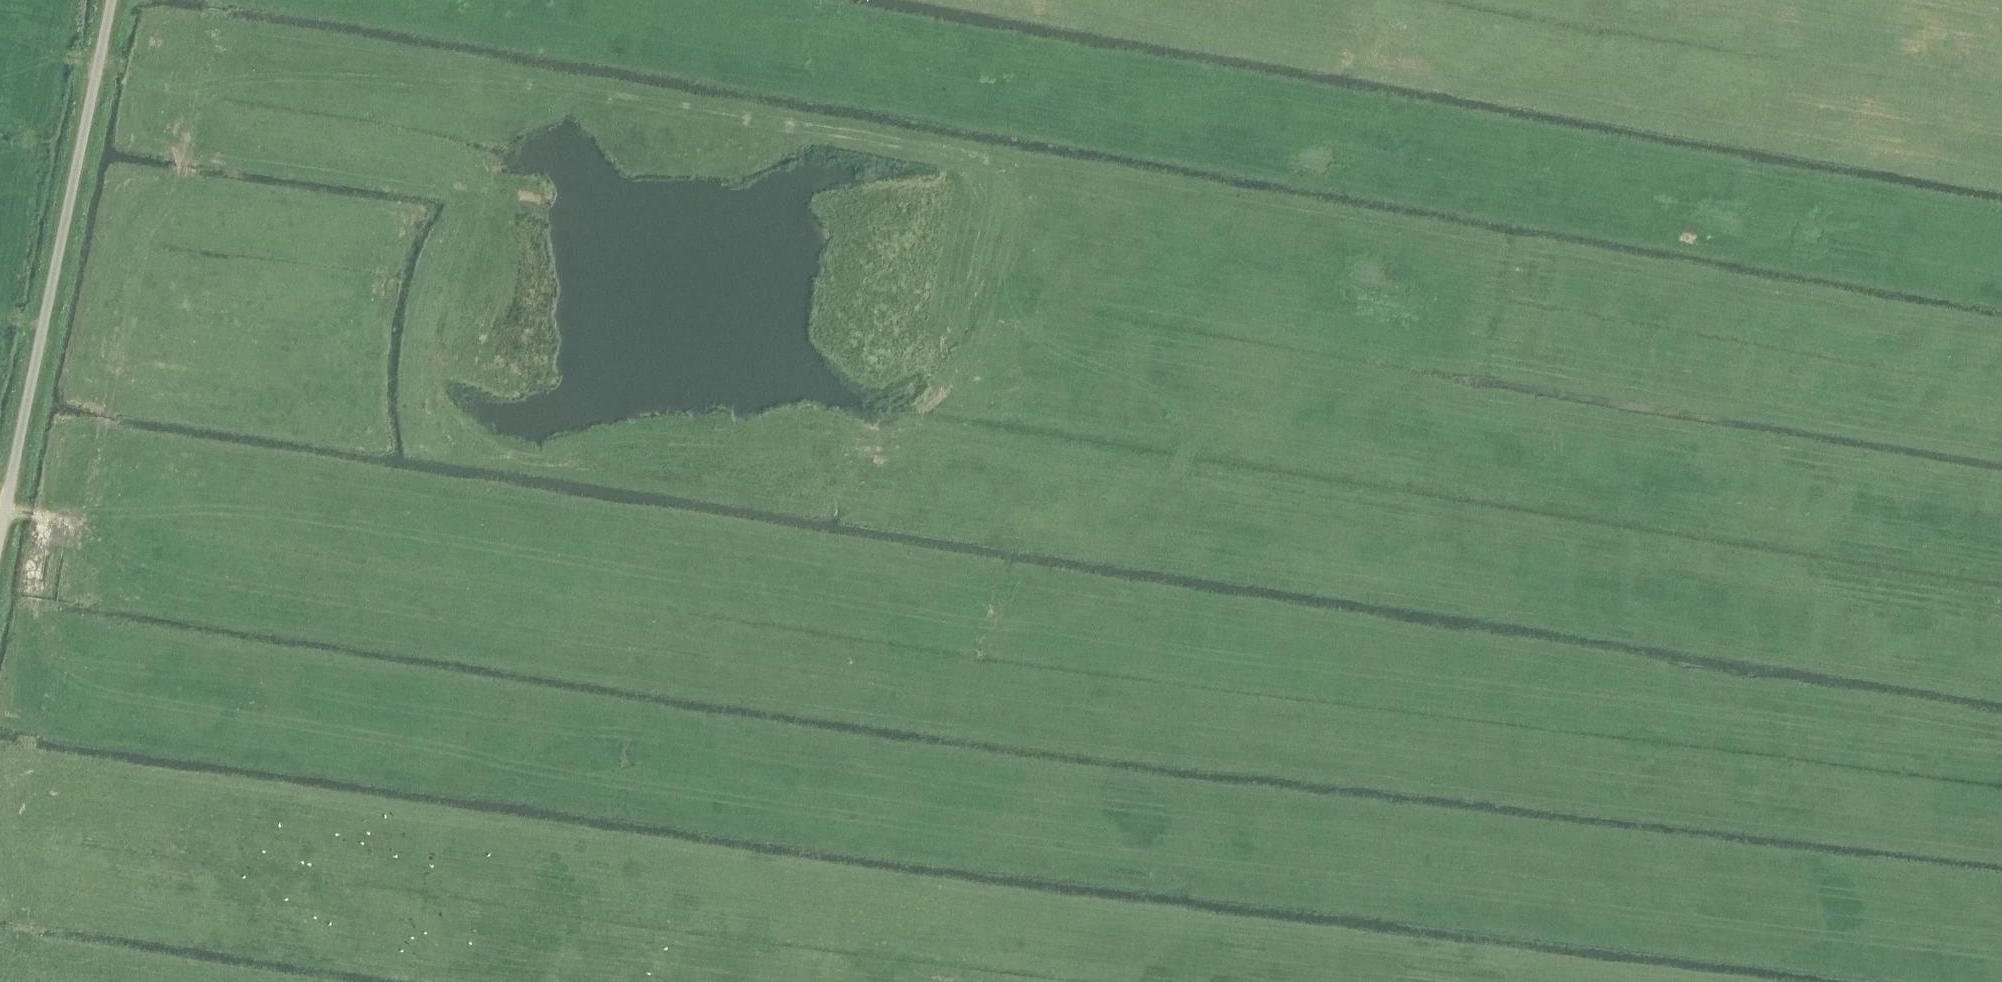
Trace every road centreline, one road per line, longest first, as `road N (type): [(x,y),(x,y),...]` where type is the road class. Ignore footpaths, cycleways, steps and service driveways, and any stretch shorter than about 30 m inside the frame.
road 1 (unclassified): [(0,525),(110,0)]

